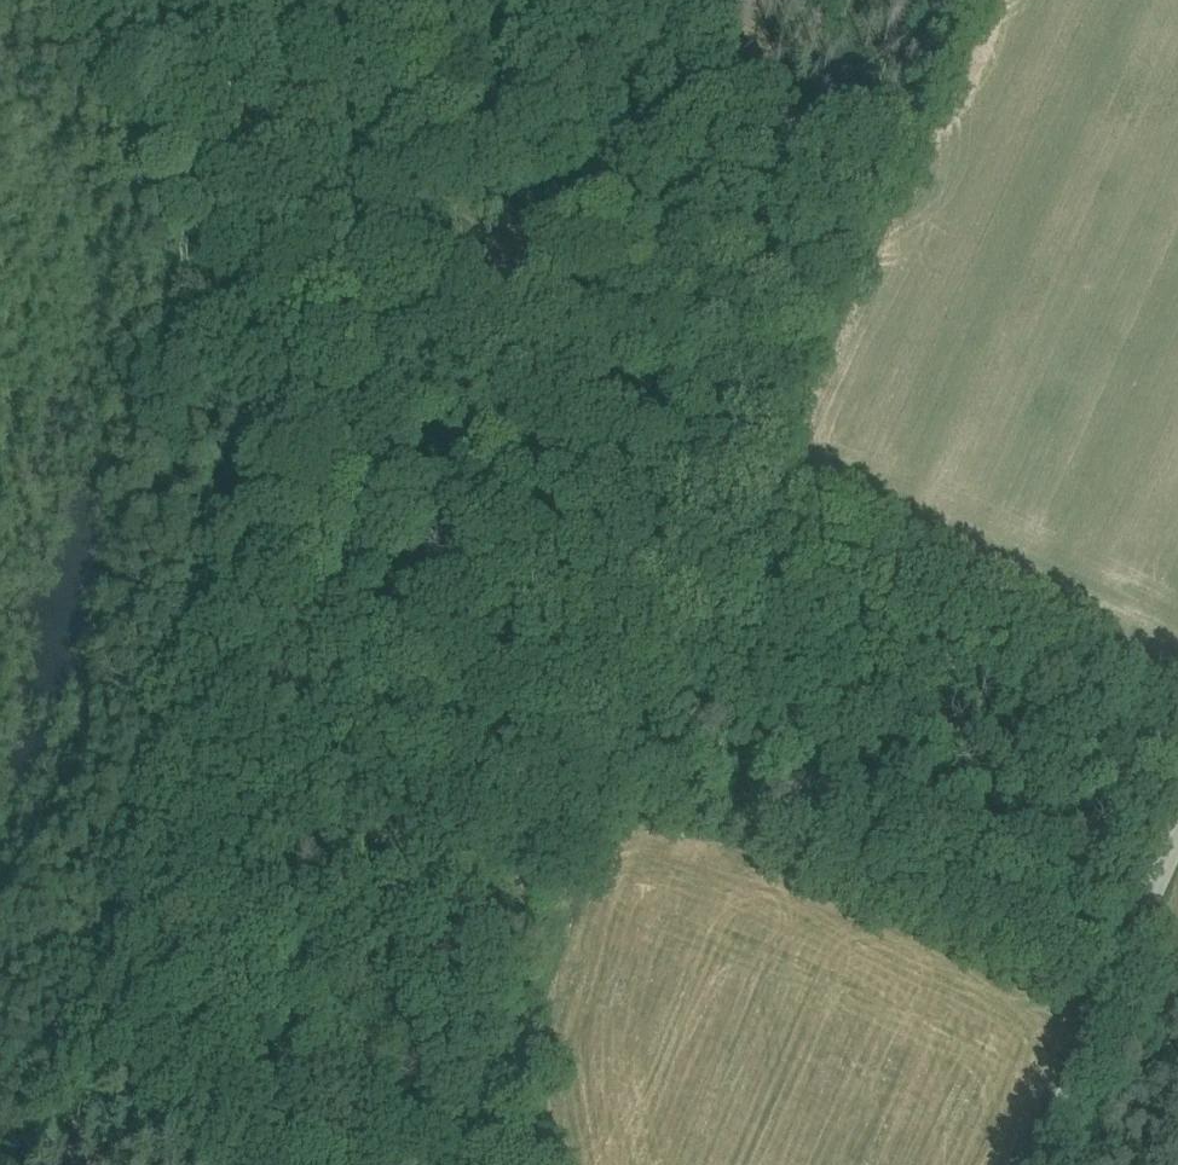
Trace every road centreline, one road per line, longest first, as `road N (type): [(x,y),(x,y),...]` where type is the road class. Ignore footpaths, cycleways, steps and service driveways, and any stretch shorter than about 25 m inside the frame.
road 1 (unclassified): [(1177,839),(1037,1164)]

